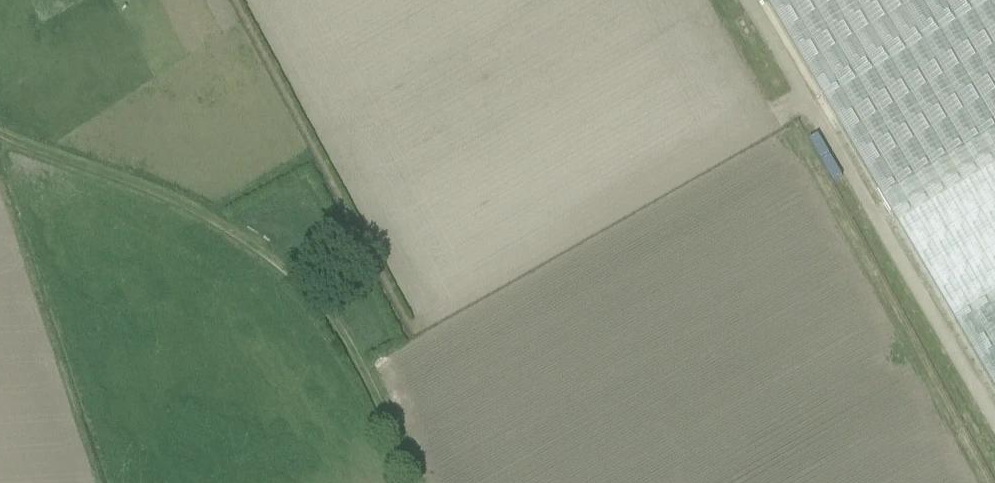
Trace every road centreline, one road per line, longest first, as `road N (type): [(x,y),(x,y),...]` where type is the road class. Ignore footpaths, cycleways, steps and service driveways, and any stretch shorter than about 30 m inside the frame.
road 1 (track): [(0,132),(209,216),(300,277),(351,344),(419,482)]

